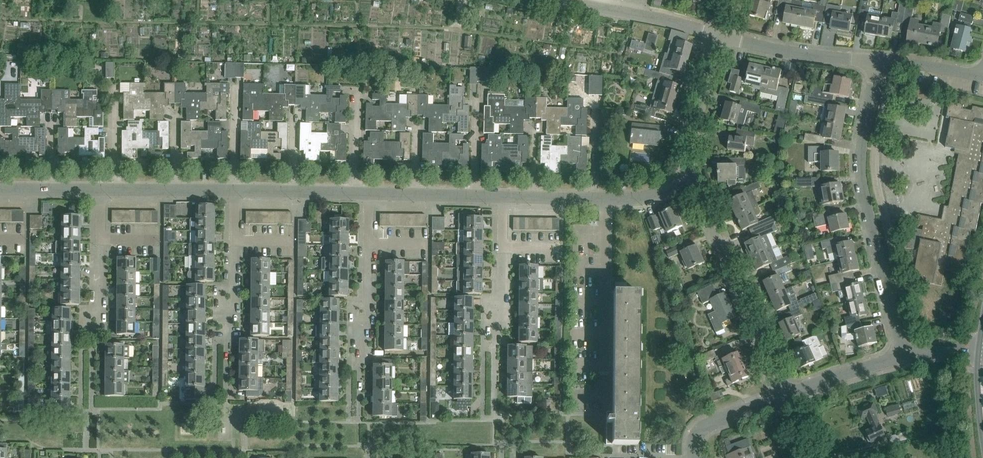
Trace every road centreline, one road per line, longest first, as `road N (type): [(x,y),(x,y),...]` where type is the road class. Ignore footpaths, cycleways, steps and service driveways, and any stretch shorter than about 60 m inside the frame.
road 1 (residential): [(903,358),(859,178),(872,66)]
road 2 (residential): [(608,457),(605,199)]
road 3 (residential): [(787,396),(691,179)]
road 4 (residential): [(721,36),(555,0)]
road 5 (residential): [(872,66),(721,36)]
road 6 (residential): [(691,179),(721,36)]
road 7 (residential): [(903,358),(787,396)]
road 8 (residential): [(694,457),(705,424),(787,396)]

